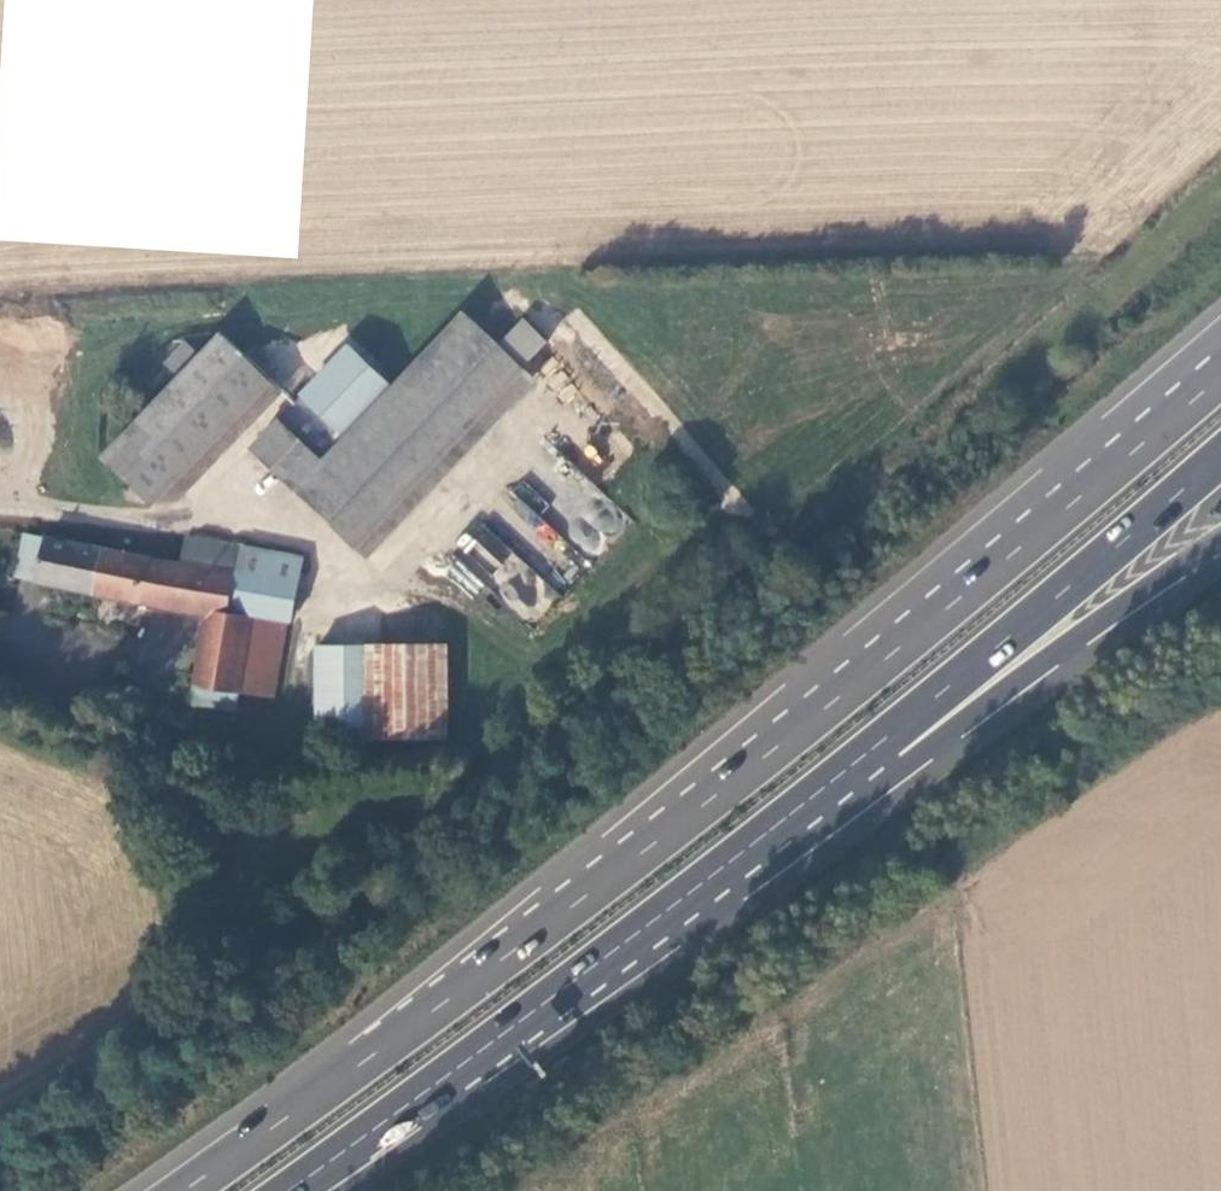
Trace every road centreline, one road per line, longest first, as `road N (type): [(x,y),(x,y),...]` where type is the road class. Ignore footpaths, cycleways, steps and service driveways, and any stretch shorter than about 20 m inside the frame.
road 1 (trunk): [(1220,374),(843,693),(478,976),(177,1190)]
road 2 (trunk): [(452,1067),(886,735),(1220,454)]
road 3 (trunk): [(452,1067),(907,761),(1220,535)]
road 4 (trunk): [(287,1190),(452,1067)]

